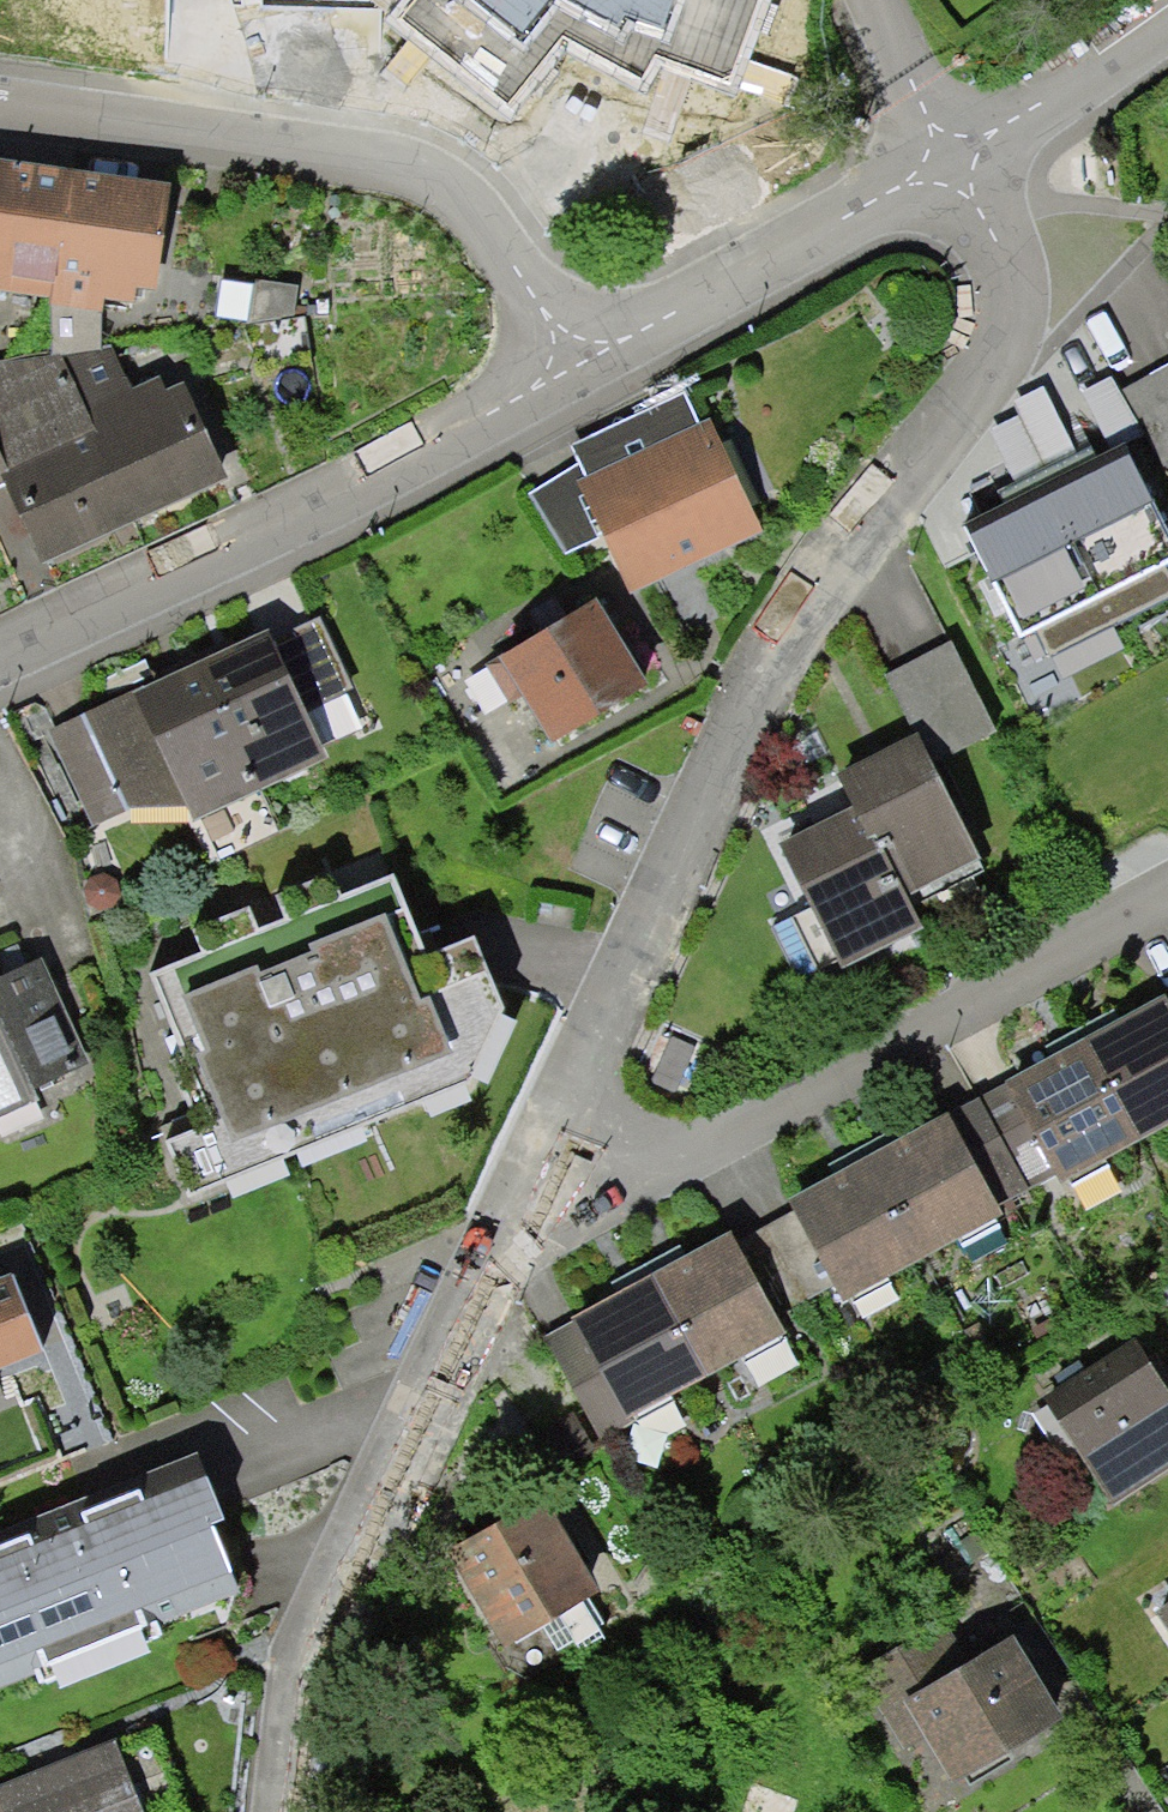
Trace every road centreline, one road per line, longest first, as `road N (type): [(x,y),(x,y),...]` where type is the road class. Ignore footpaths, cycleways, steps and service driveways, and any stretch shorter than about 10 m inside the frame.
road 1 (residential): [(949,161),(1002,302),(975,384),(837,558),(691,802),(523,1176)]
road 2 (residential): [(1167,885),(607,1195),(523,1176)]
road 3 (residential): [(523,1176),(318,1599),(301,1644),(277,1811)]
road 4 (residential): [(591,364),(494,235),(404,175),(0,117)]
road 5 (residential): [(591,364),(0,653)]
road 6 (residential): [(949,161),(591,364)]
road 7 (residential): [(1167,28),(949,161)]
road 8 (residential): [(949,161),(878,0)]

